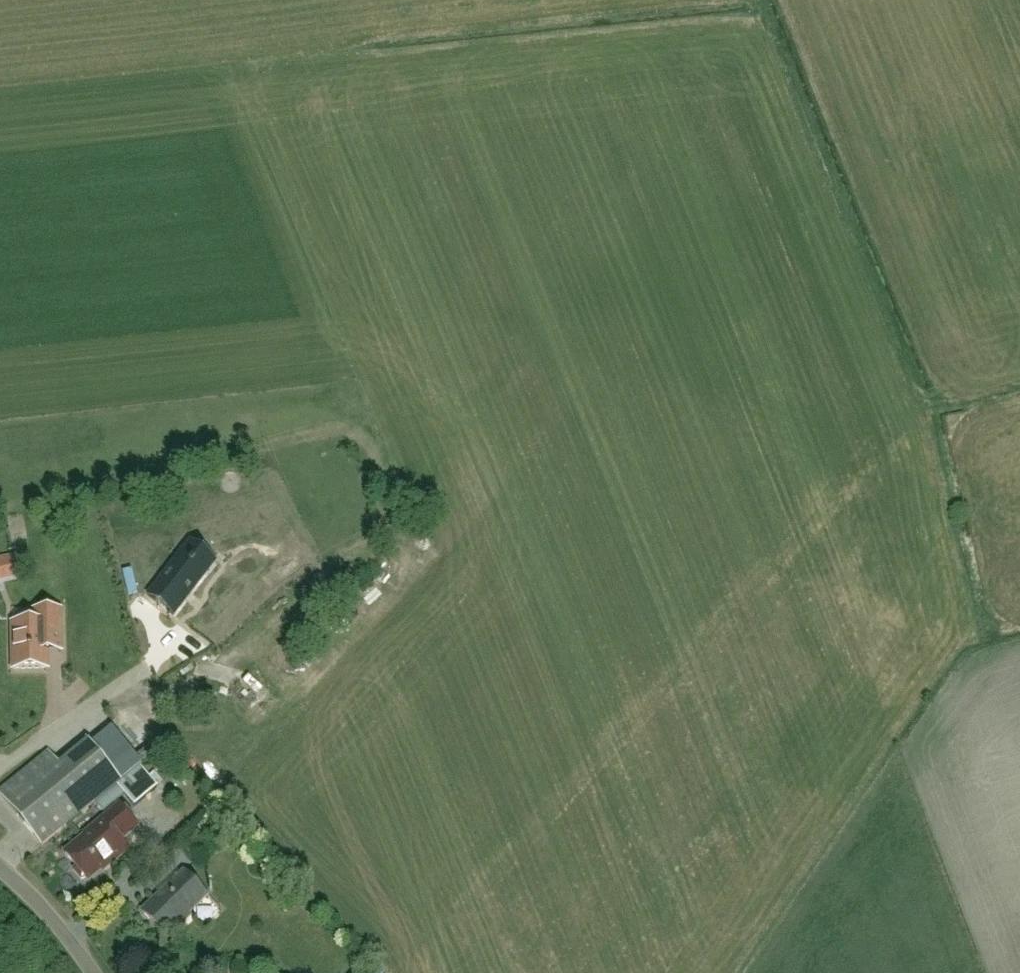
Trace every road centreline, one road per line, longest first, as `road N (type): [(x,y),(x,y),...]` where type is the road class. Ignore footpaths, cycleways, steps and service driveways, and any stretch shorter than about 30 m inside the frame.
road 1 (unclassified): [(94,972),(21,879),(0,865)]

